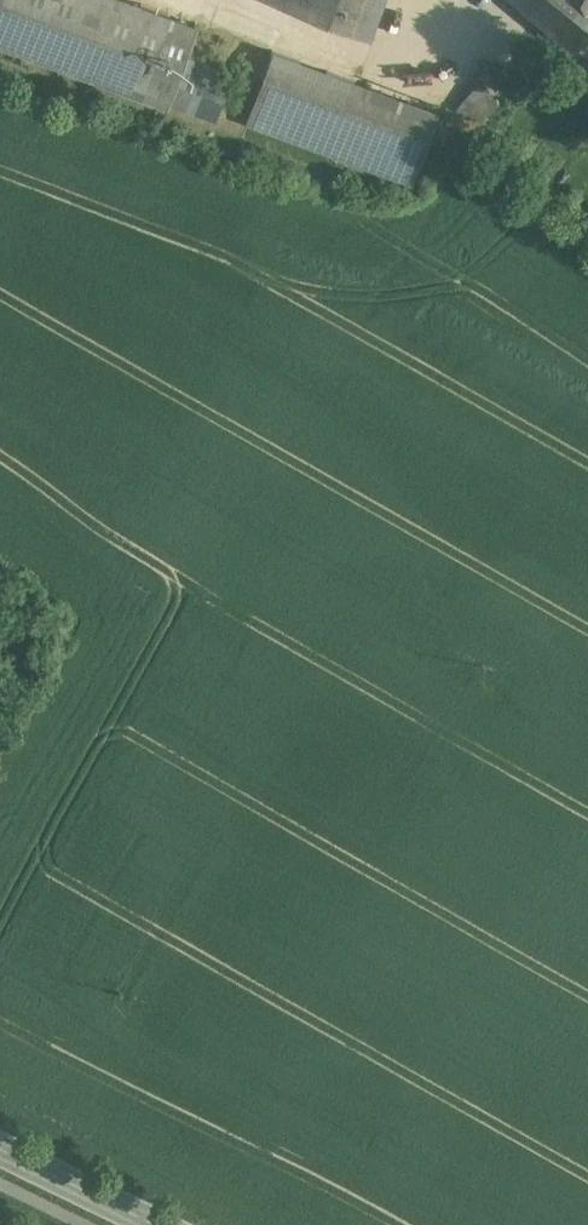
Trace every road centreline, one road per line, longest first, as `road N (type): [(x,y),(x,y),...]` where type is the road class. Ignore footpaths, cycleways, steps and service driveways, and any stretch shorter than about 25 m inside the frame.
road 1 (tertiary): [(0,1147),(159,1224)]

